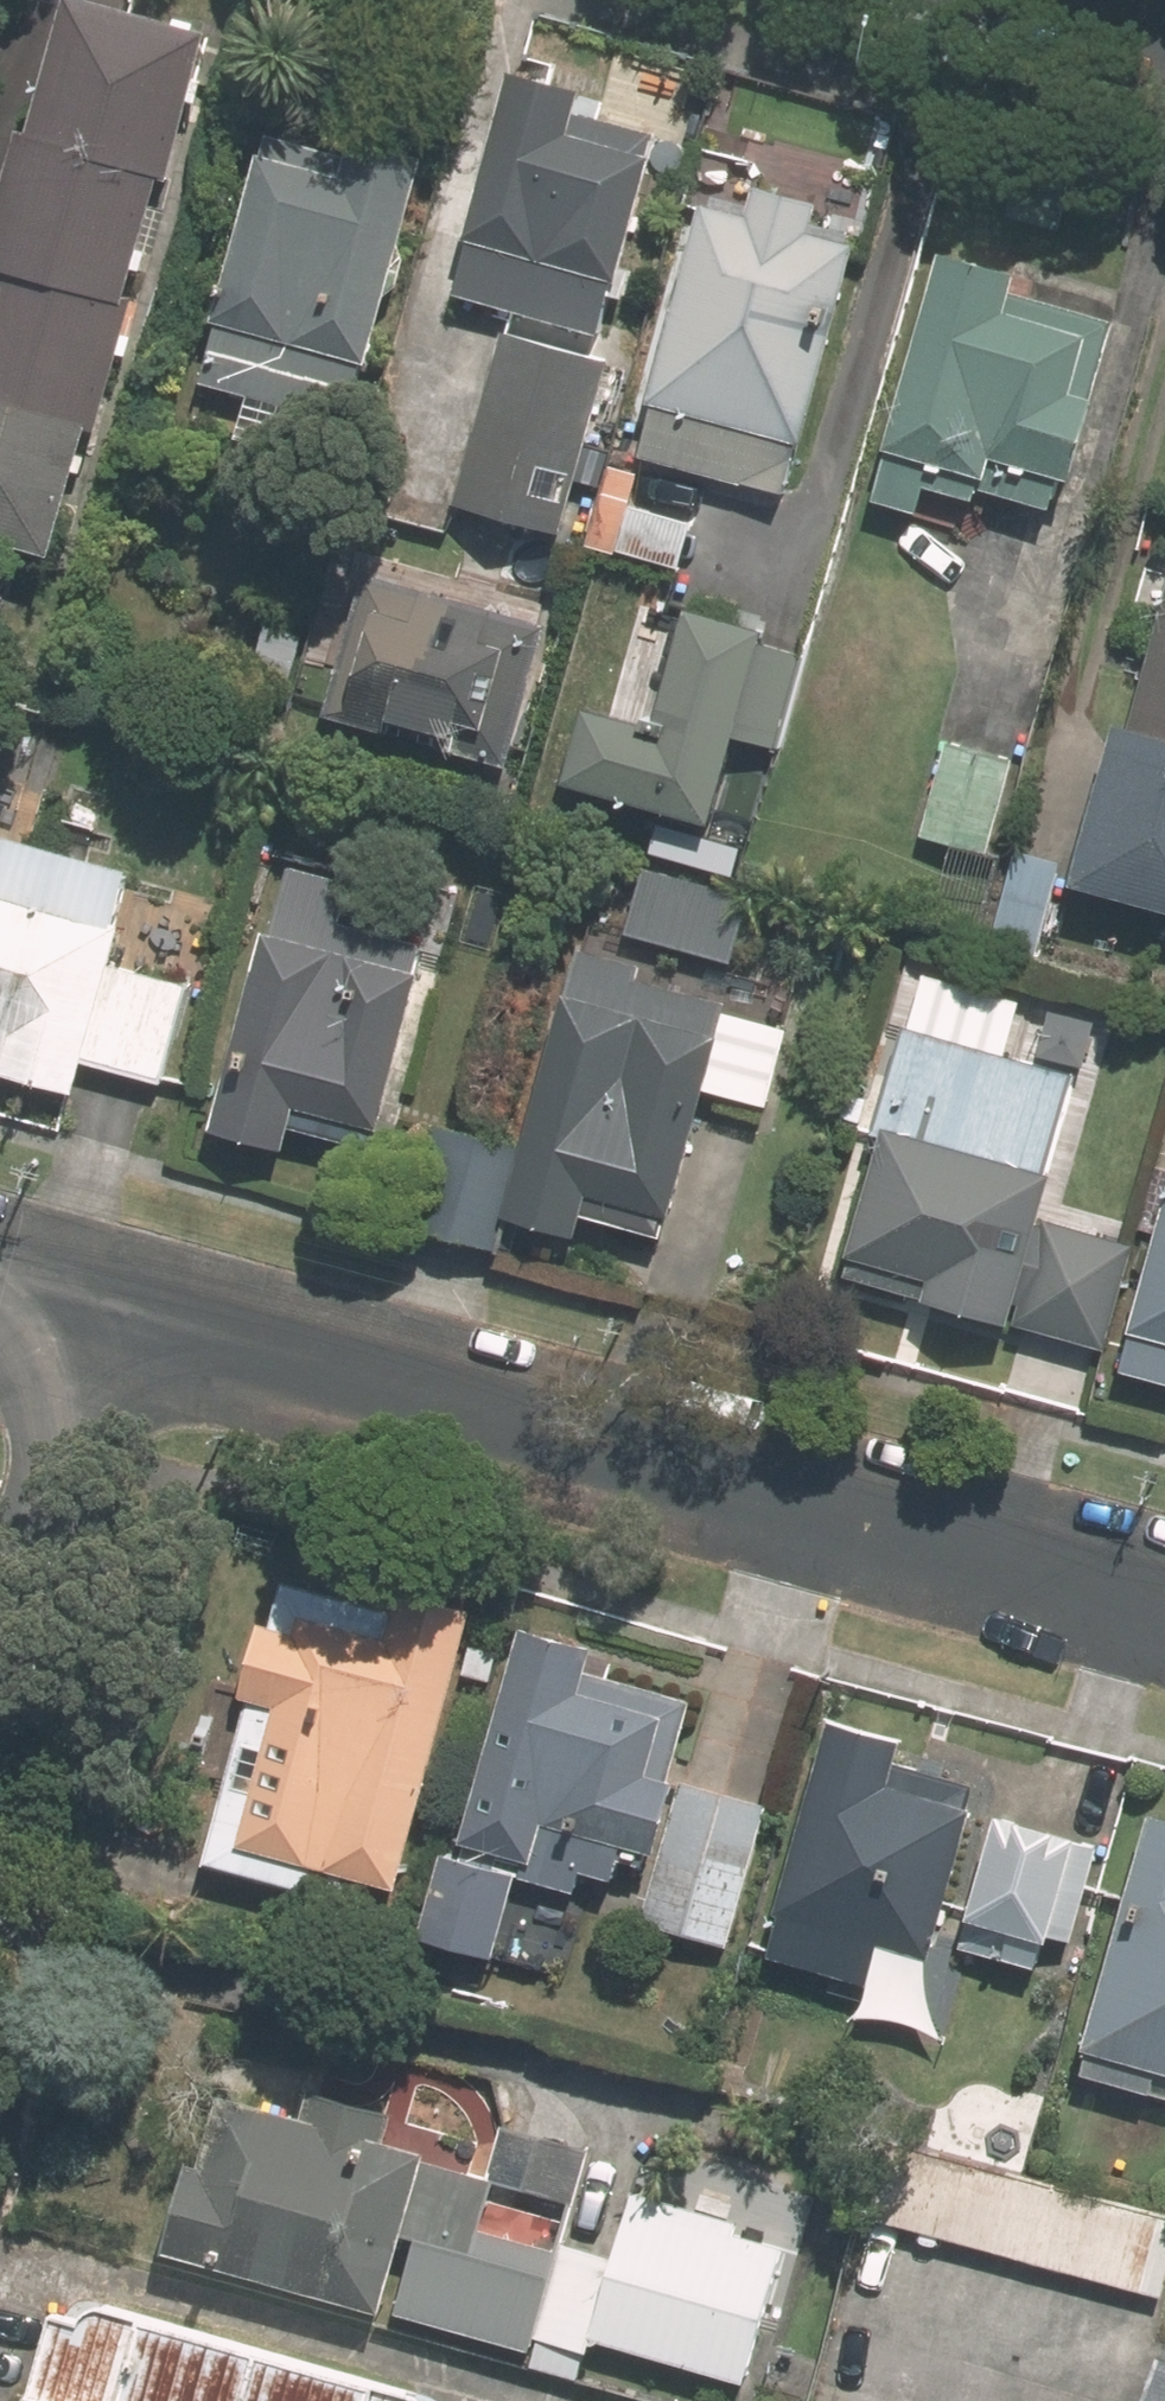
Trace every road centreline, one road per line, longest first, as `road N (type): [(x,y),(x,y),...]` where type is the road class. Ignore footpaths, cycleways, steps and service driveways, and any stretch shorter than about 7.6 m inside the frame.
road 1 (residential): [(110,1307),(1164,1598)]
road 2 (residential): [(0,1682),(110,1307)]

